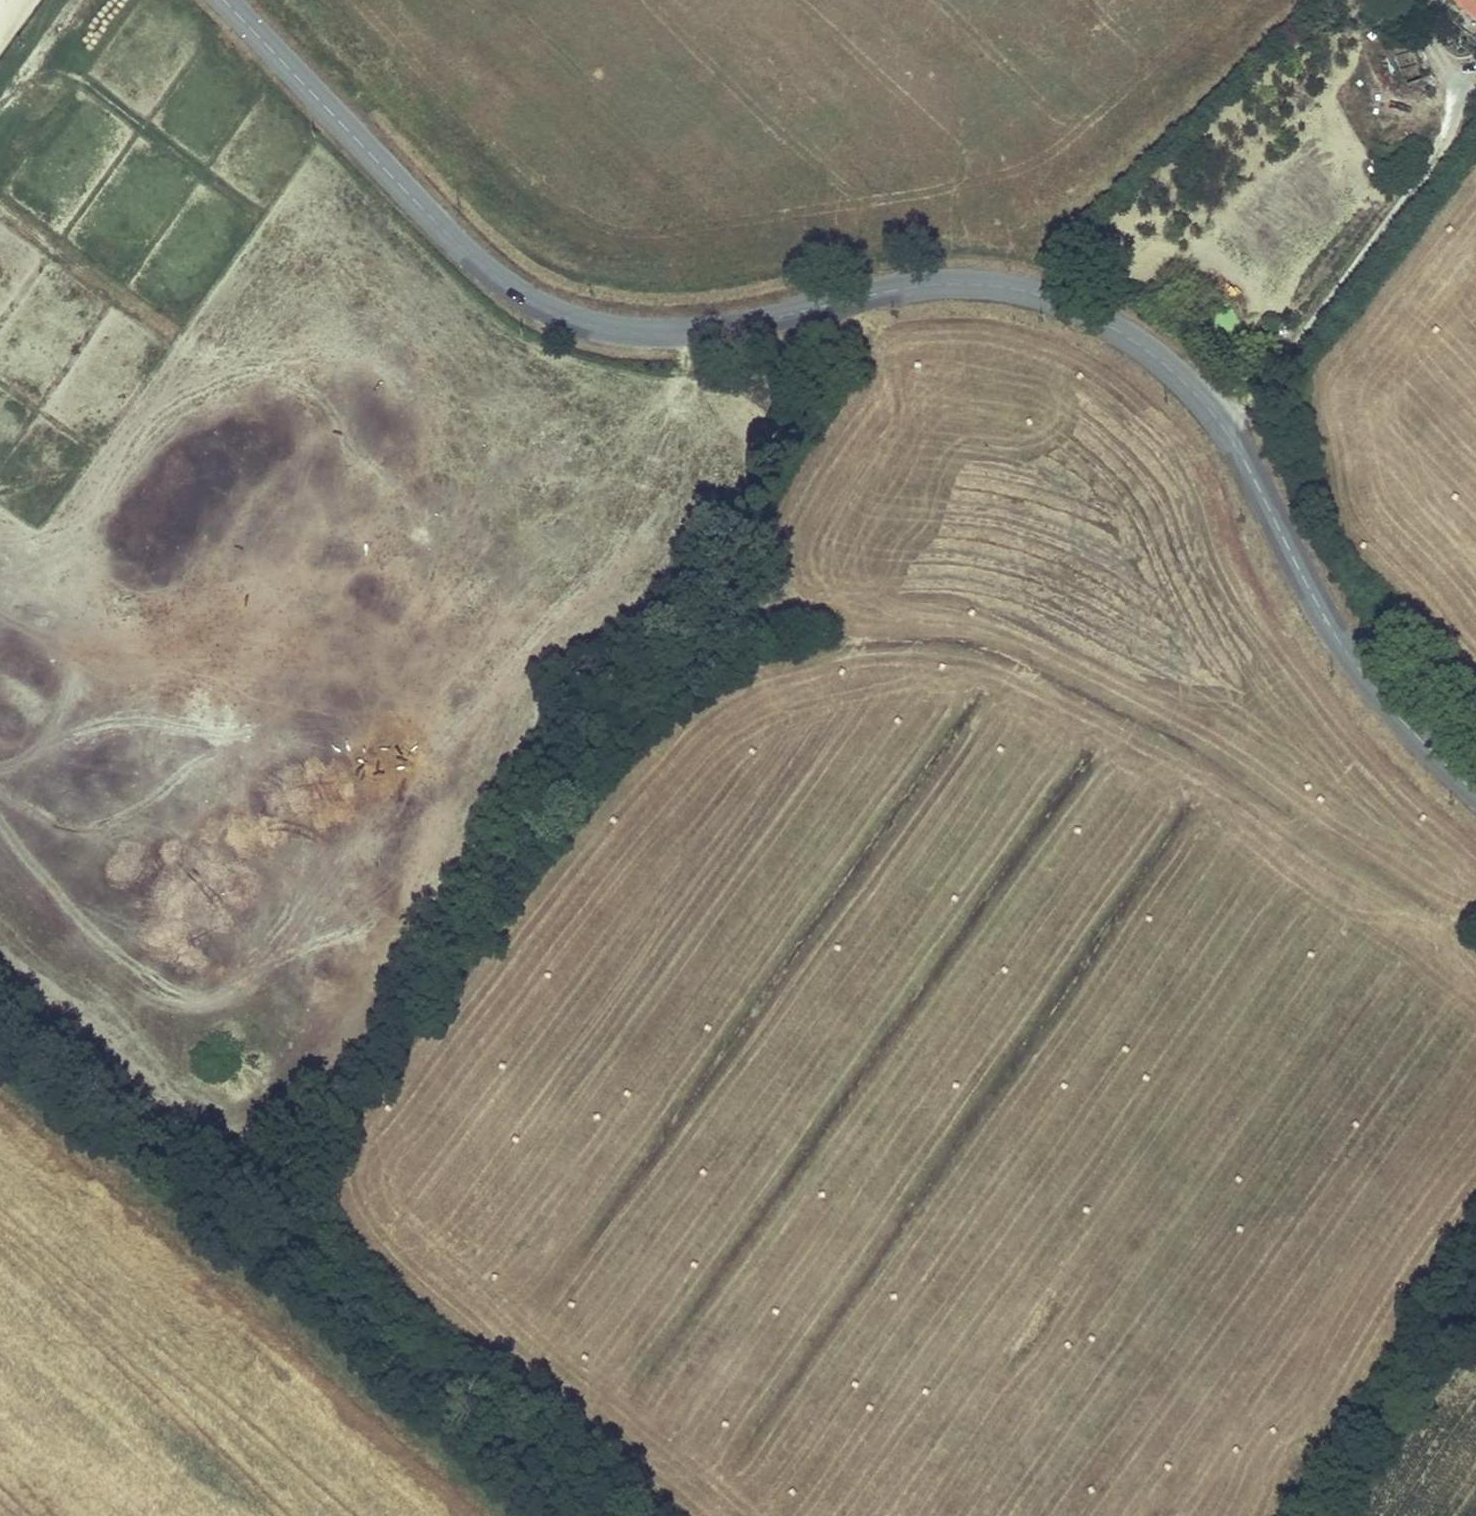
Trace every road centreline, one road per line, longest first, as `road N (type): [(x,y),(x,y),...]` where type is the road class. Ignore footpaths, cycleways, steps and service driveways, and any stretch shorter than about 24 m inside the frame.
road 1 (tertiary): [(1475,793),(1357,668),(1228,432),(1137,342),(1051,299),(936,284),(671,335),(584,325),(491,273),(224,0)]

